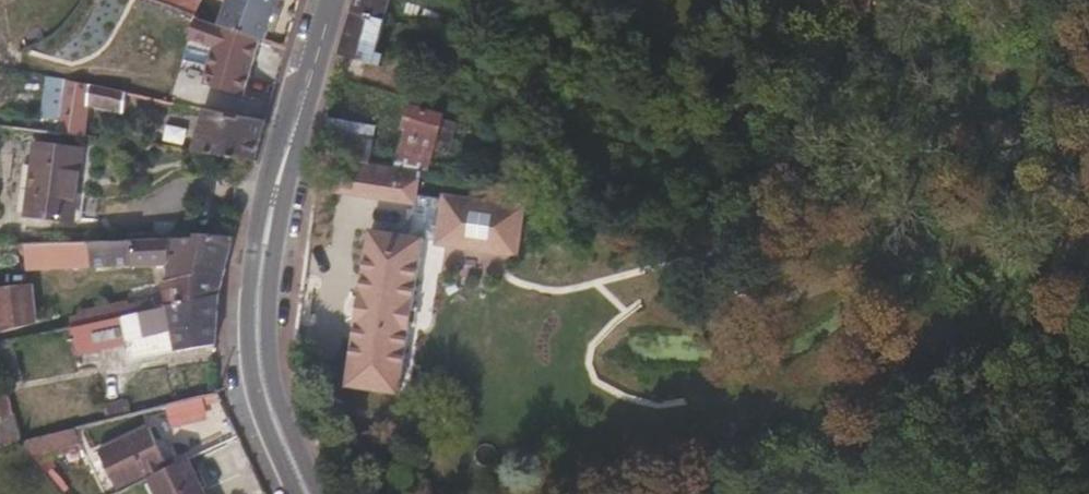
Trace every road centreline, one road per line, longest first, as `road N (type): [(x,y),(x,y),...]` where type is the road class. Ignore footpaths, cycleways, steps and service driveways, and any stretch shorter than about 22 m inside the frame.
road 1 (tertiary): [(309,493),(269,399),(257,310),(289,136),(331,0)]

